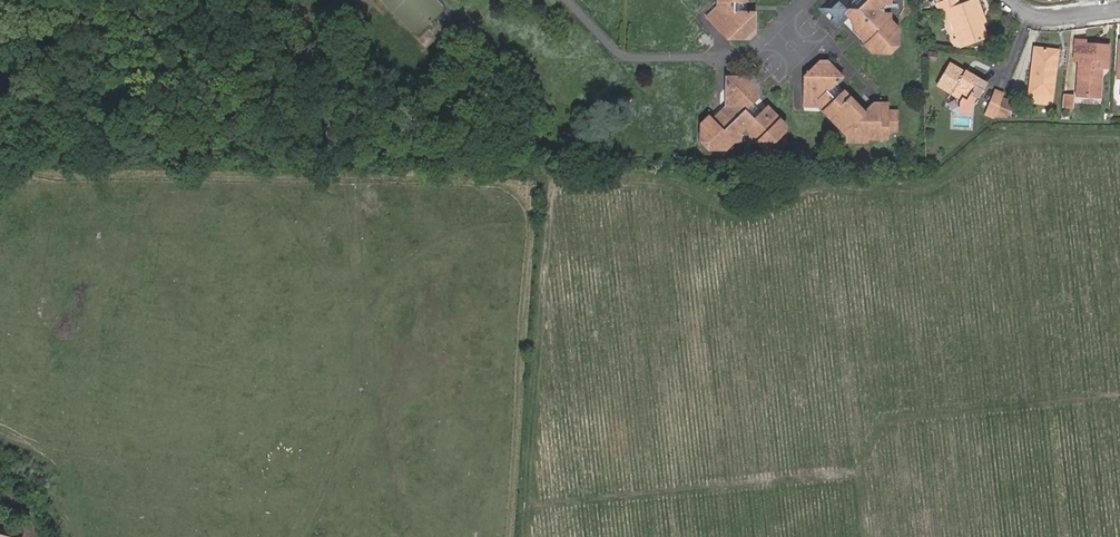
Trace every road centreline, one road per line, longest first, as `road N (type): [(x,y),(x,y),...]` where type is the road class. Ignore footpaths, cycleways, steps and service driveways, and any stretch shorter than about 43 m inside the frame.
road 1 (track): [(509,536),(532,233),(502,201),(43,179)]
road 2 (track): [(529,228),(554,192),(678,188),(722,224),(767,219),(809,188),(936,187),(997,143),(1119,143)]
road 3 (track): [(511,508),(850,475),(882,423),(1119,391)]

